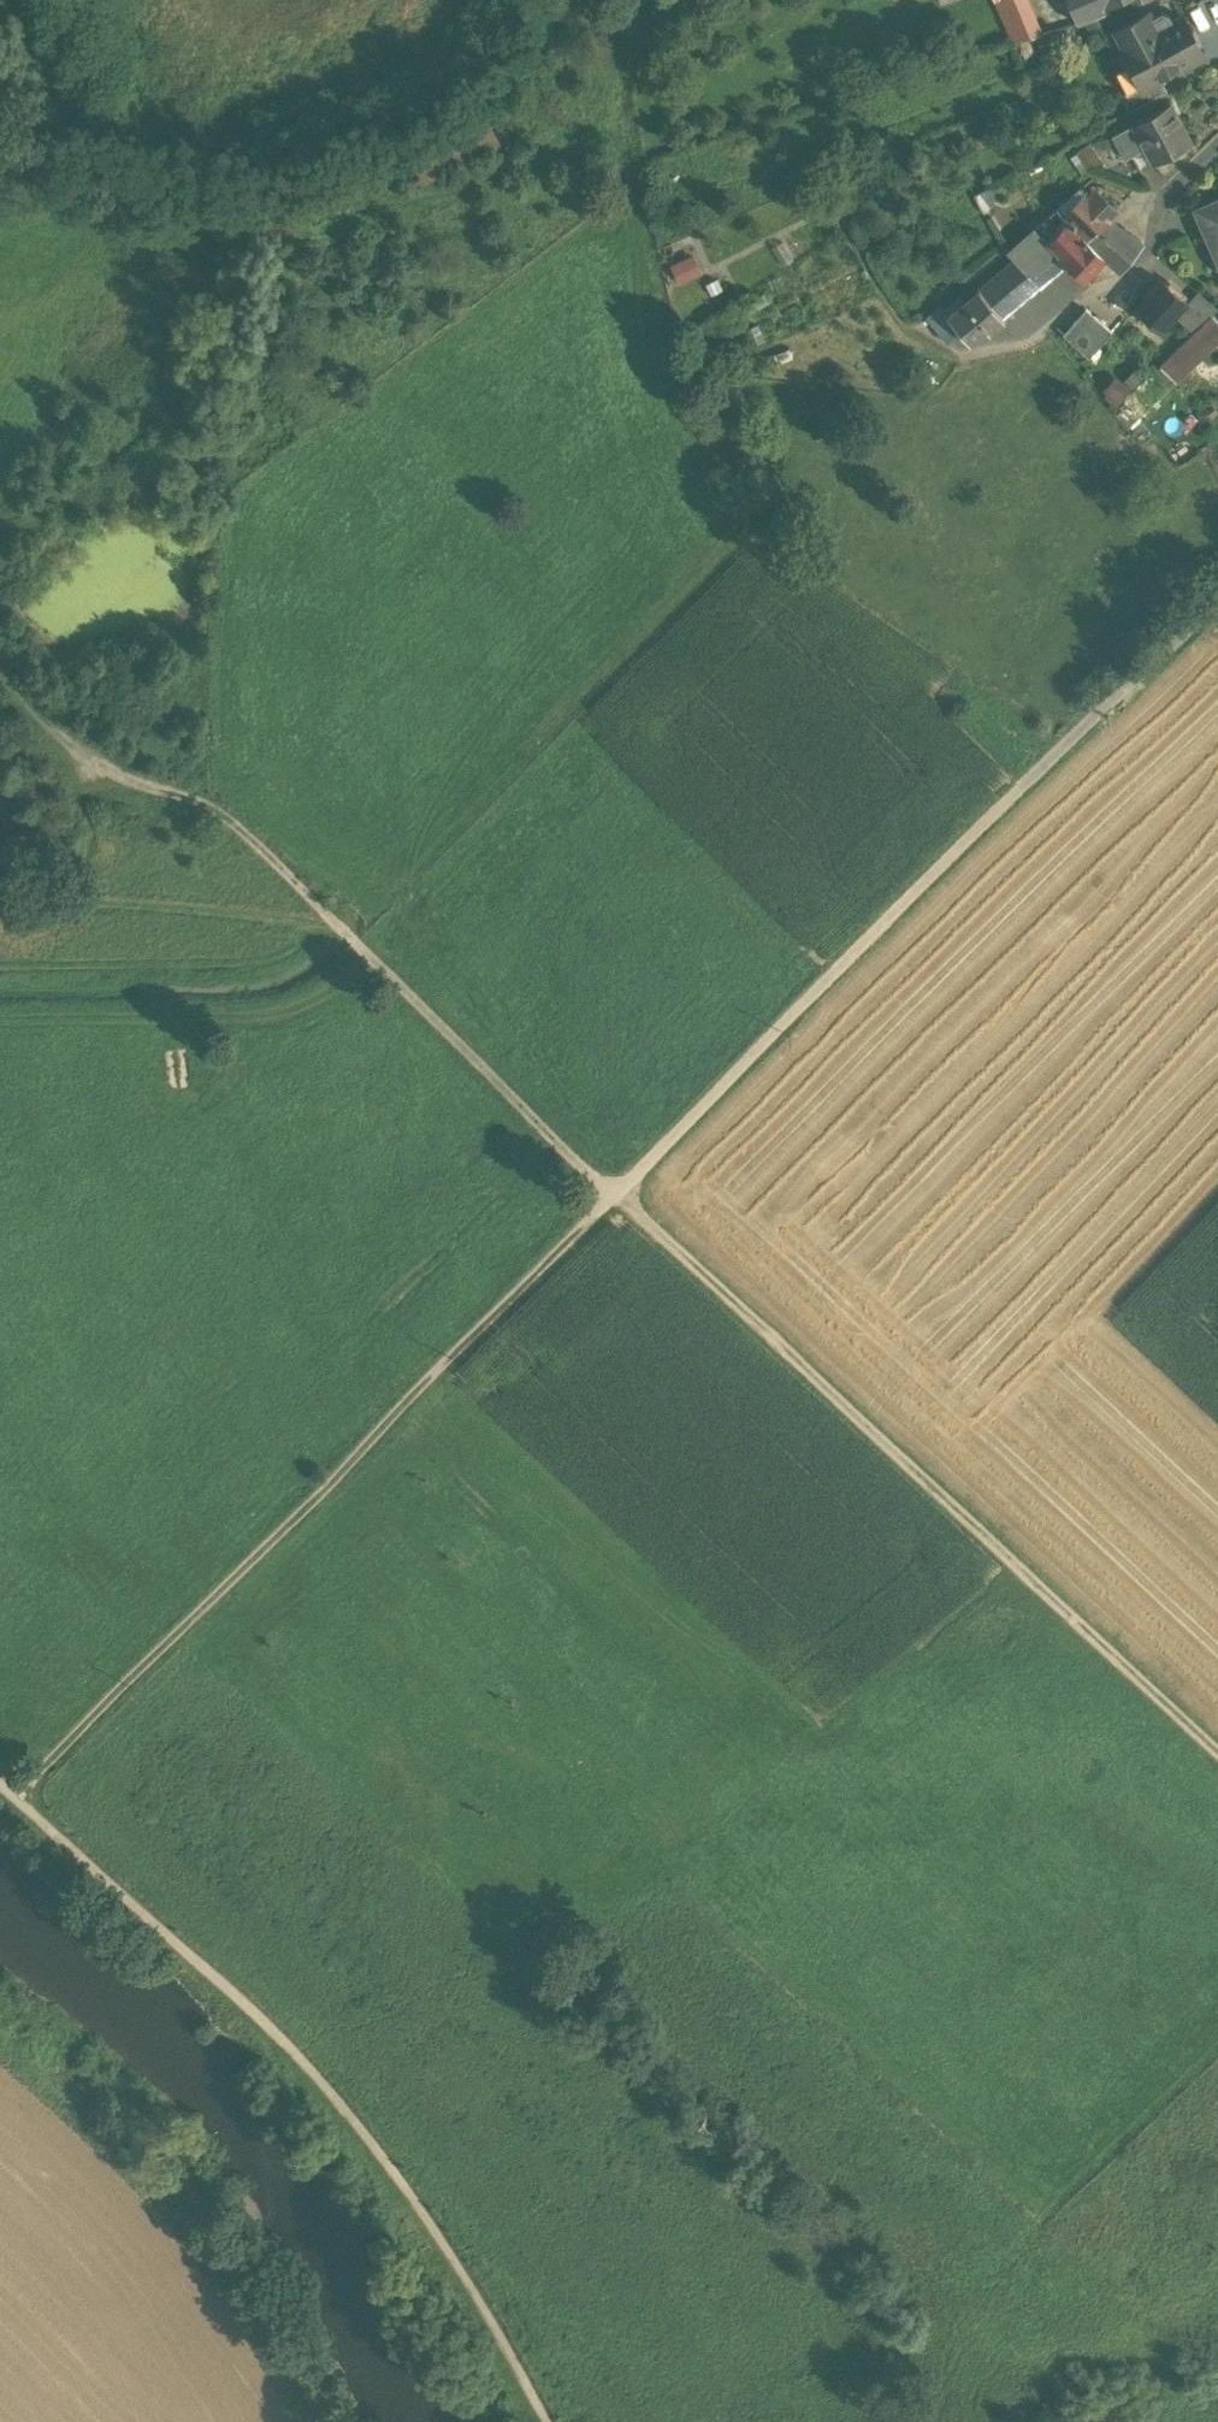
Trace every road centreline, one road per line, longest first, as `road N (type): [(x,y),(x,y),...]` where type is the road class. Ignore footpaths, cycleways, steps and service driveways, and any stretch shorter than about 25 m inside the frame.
road 1 (track): [(15,1793),(1217,597)]
road 2 (track): [(1217,1750),(614,1191),(234,819),(62,737),(0,649)]
road 3 (track): [(0,1777),(308,2057),(474,2276),(557,2421)]

